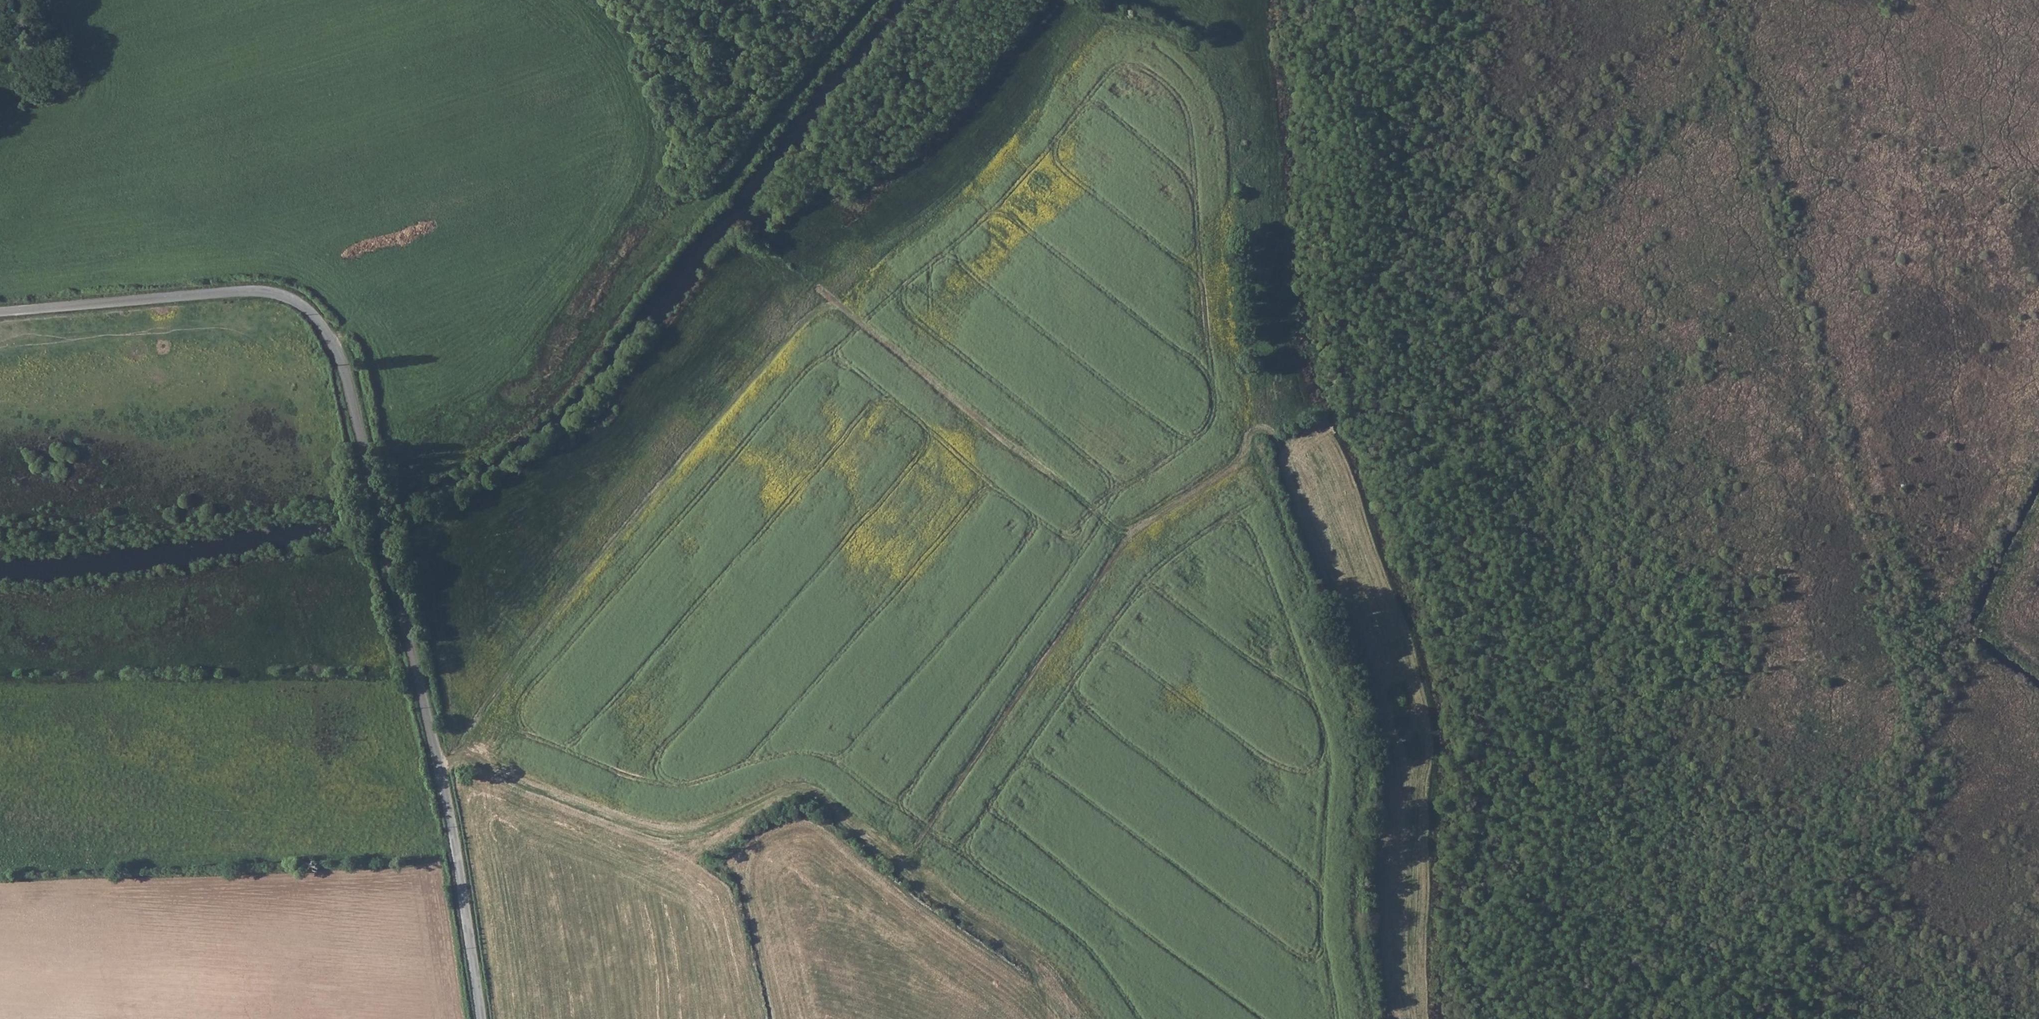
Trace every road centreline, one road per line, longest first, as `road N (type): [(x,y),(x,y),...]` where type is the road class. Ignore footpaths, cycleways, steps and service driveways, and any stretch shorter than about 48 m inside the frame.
road 1 (unclassified): [(0,309),(246,290),(288,296),(318,316),(337,345),(371,477),(388,593),(454,822),(482,1018)]
road 2 (track): [(904,875),(1029,963),(1063,1018)]

